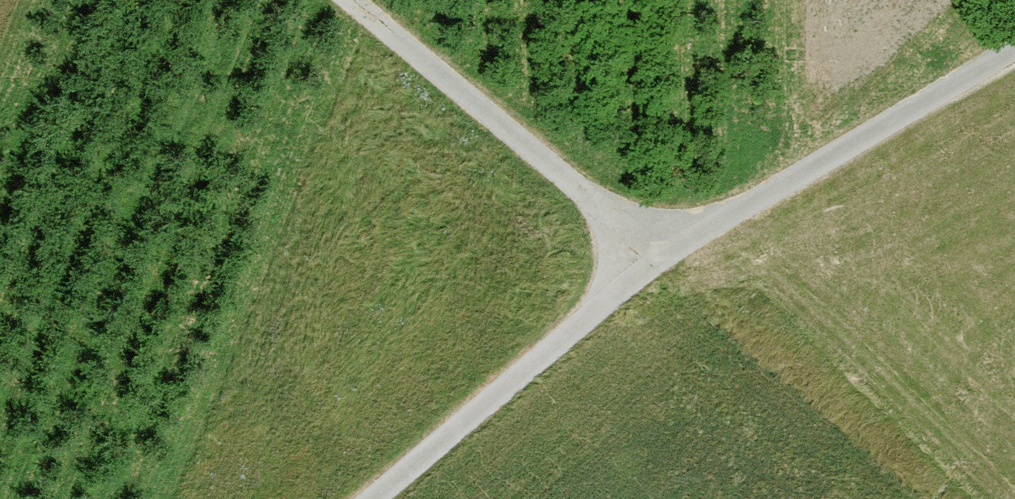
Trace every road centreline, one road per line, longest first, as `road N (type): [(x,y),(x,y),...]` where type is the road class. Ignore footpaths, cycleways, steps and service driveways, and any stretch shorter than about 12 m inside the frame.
road 1 (unclassified): [(1014,49),(661,260)]
road 2 (unclassified): [(661,260),(345,0)]
road 3 (unclassified): [(661,260),(375,498)]

